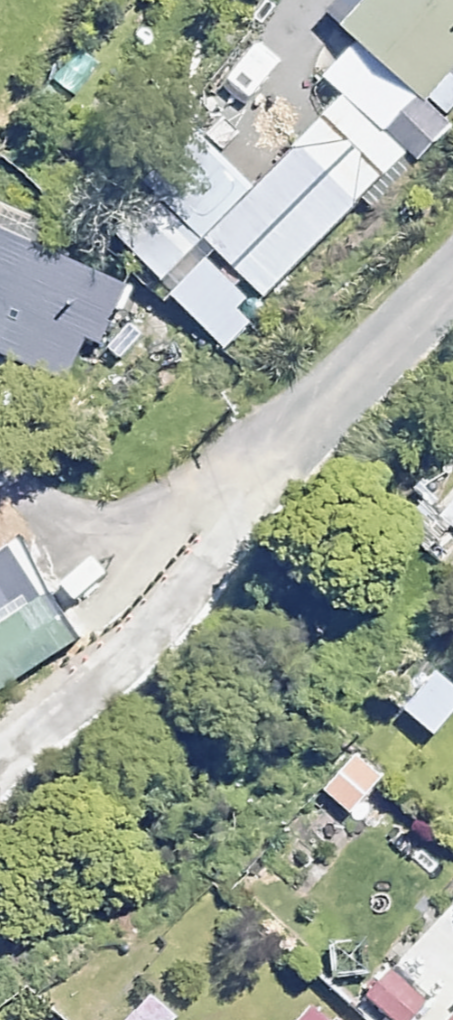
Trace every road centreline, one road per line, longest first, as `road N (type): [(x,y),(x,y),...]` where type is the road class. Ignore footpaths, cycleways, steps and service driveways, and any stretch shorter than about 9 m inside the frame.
road 1 (residential): [(130,610),(452,330)]

